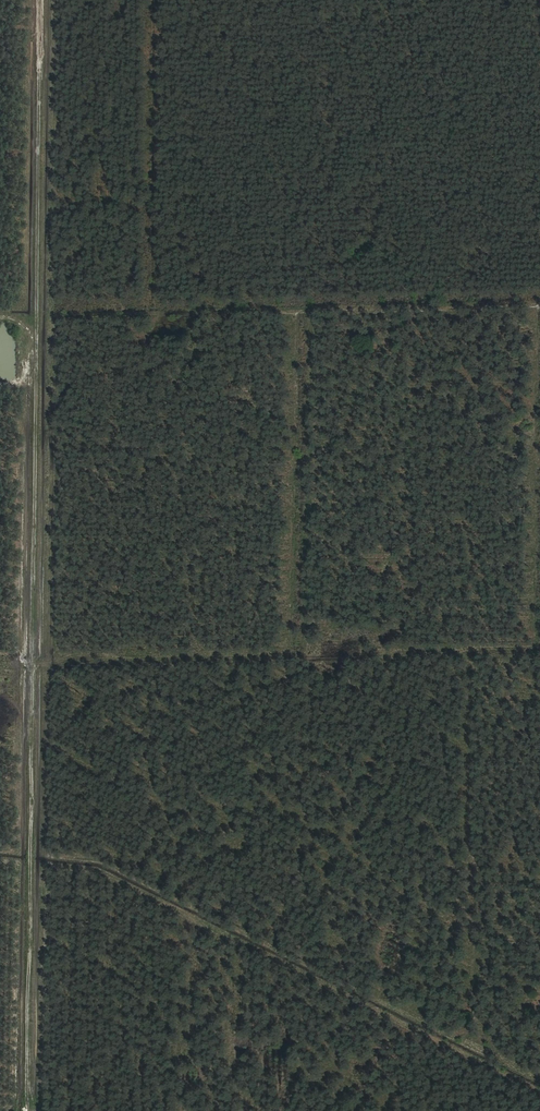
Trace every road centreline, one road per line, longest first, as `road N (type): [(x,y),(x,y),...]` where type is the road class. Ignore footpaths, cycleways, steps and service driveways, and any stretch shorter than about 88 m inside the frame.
road 1 (track): [(33,1110),(41,0)]

